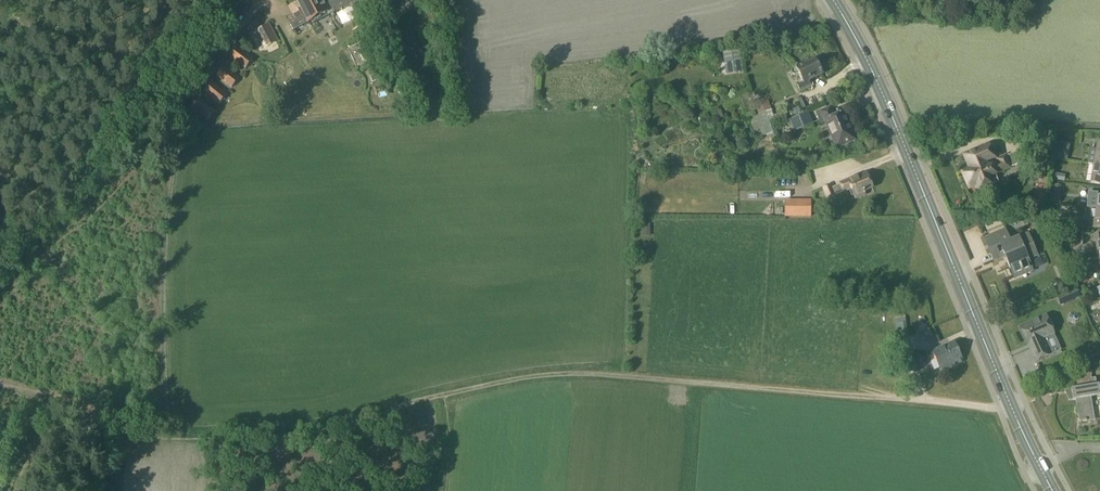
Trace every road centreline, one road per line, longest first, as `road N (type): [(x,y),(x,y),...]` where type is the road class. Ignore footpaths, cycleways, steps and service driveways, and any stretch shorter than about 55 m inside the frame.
road 1 (track): [(444,399),(587,373),(1010,406)]
road 2 (primary): [(1052,490),(833,0)]
road 3 (track): [(0,393),(148,434),(250,442),(311,439),(444,399)]
road 4 (track): [(138,66),(0,17)]

